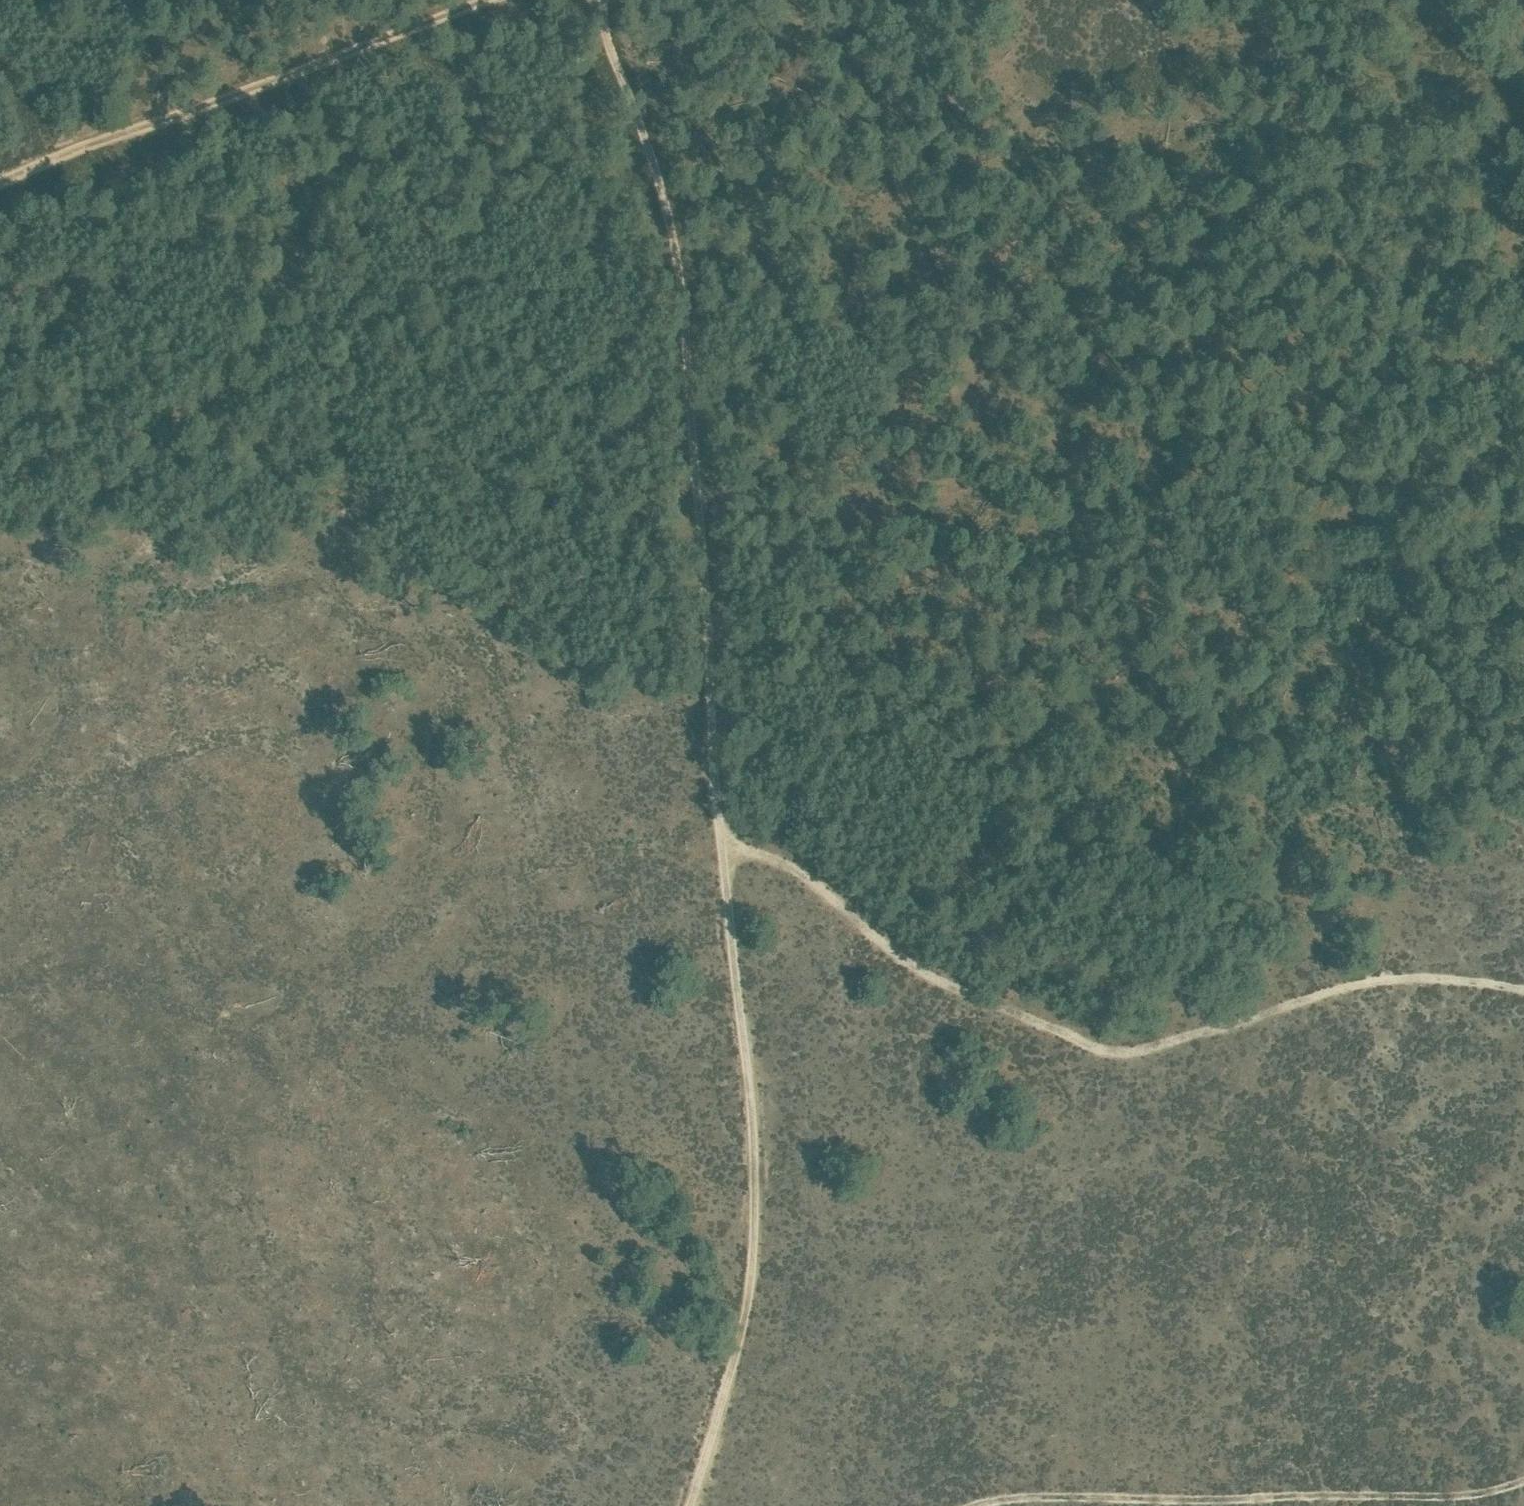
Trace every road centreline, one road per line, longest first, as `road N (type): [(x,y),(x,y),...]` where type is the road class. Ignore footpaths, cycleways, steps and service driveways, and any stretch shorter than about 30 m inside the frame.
road 1 (track): [(603,0),(628,102),(670,216),(686,299),(707,760),(754,1153),(746,1276),(686,1505)]
road 2 (track): [(723,854),(754,852),(798,874),(945,985),(1108,1053),(1399,974),(1523,990)]
road 3 (track): [(984,1505),(1477,1495),(1523,1482)]
road 4 (track): [(479,0),(0,179)]

